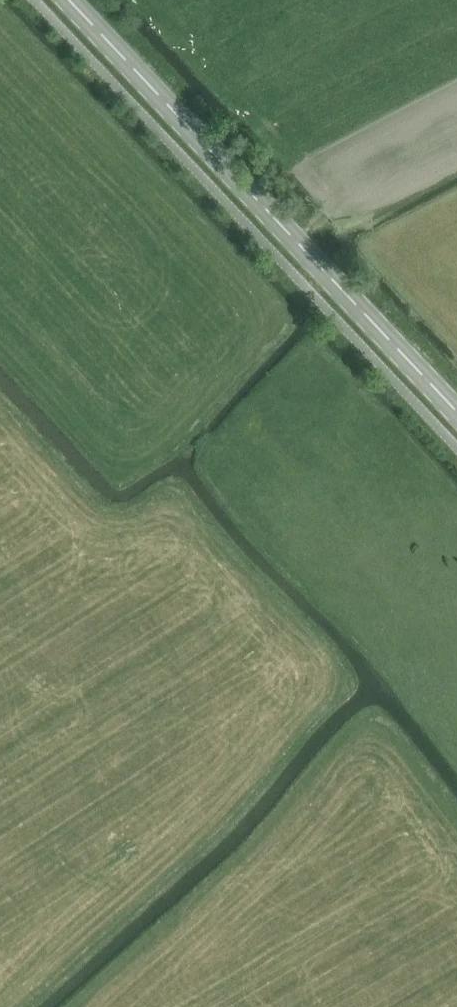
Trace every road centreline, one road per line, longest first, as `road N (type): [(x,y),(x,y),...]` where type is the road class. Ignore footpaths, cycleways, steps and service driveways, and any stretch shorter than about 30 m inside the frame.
road 1 (secondary): [(456,412),(69,0)]

